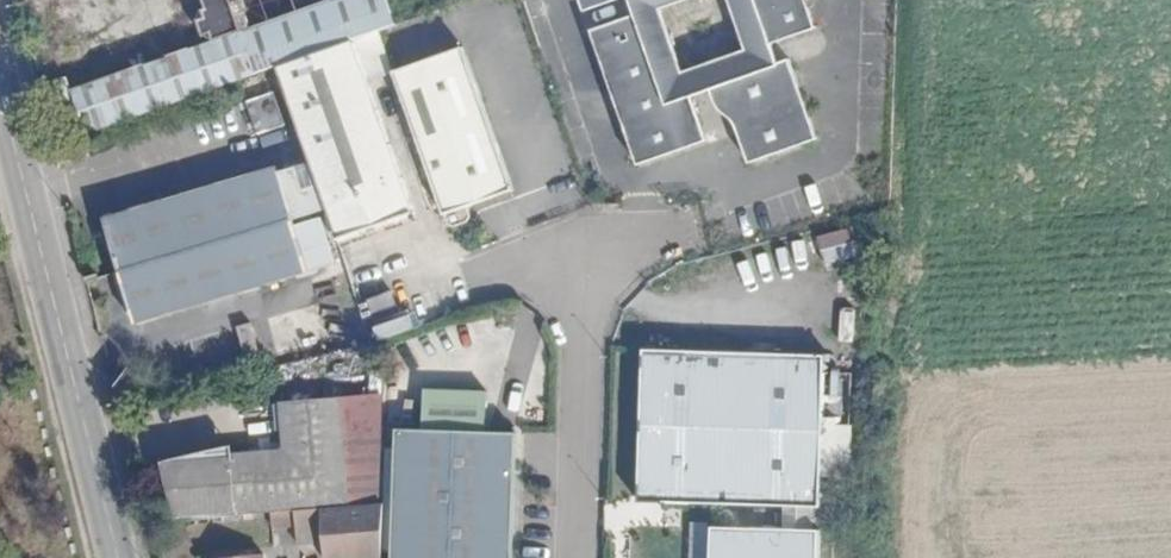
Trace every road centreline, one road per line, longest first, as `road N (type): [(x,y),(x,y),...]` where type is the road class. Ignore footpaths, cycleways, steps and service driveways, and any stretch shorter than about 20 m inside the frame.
road 1 (tertiary): [(116,557),(0,82)]

